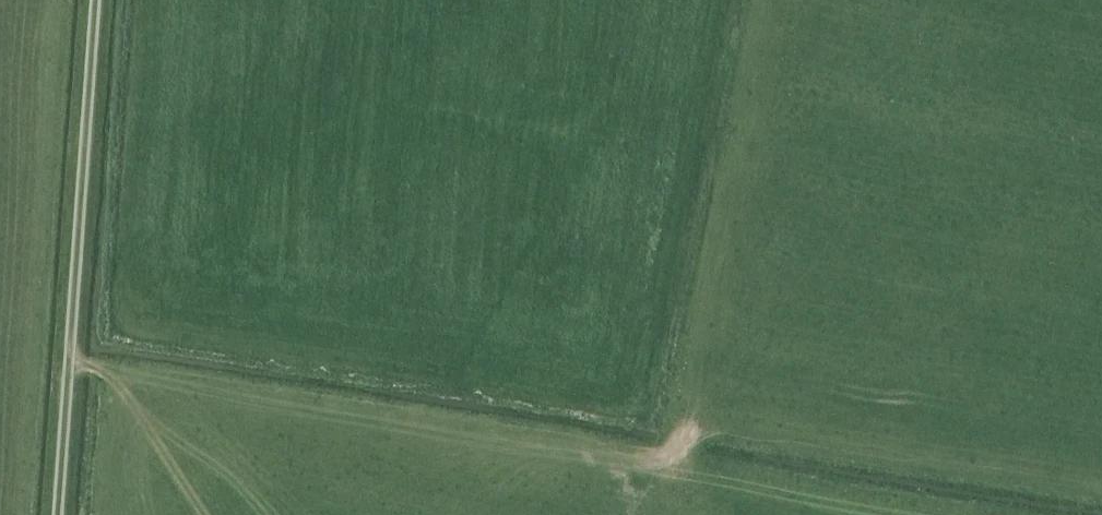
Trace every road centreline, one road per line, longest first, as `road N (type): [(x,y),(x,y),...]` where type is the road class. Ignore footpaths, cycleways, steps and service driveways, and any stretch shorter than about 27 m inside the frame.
road 1 (track): [(97,0),(57,514)]

